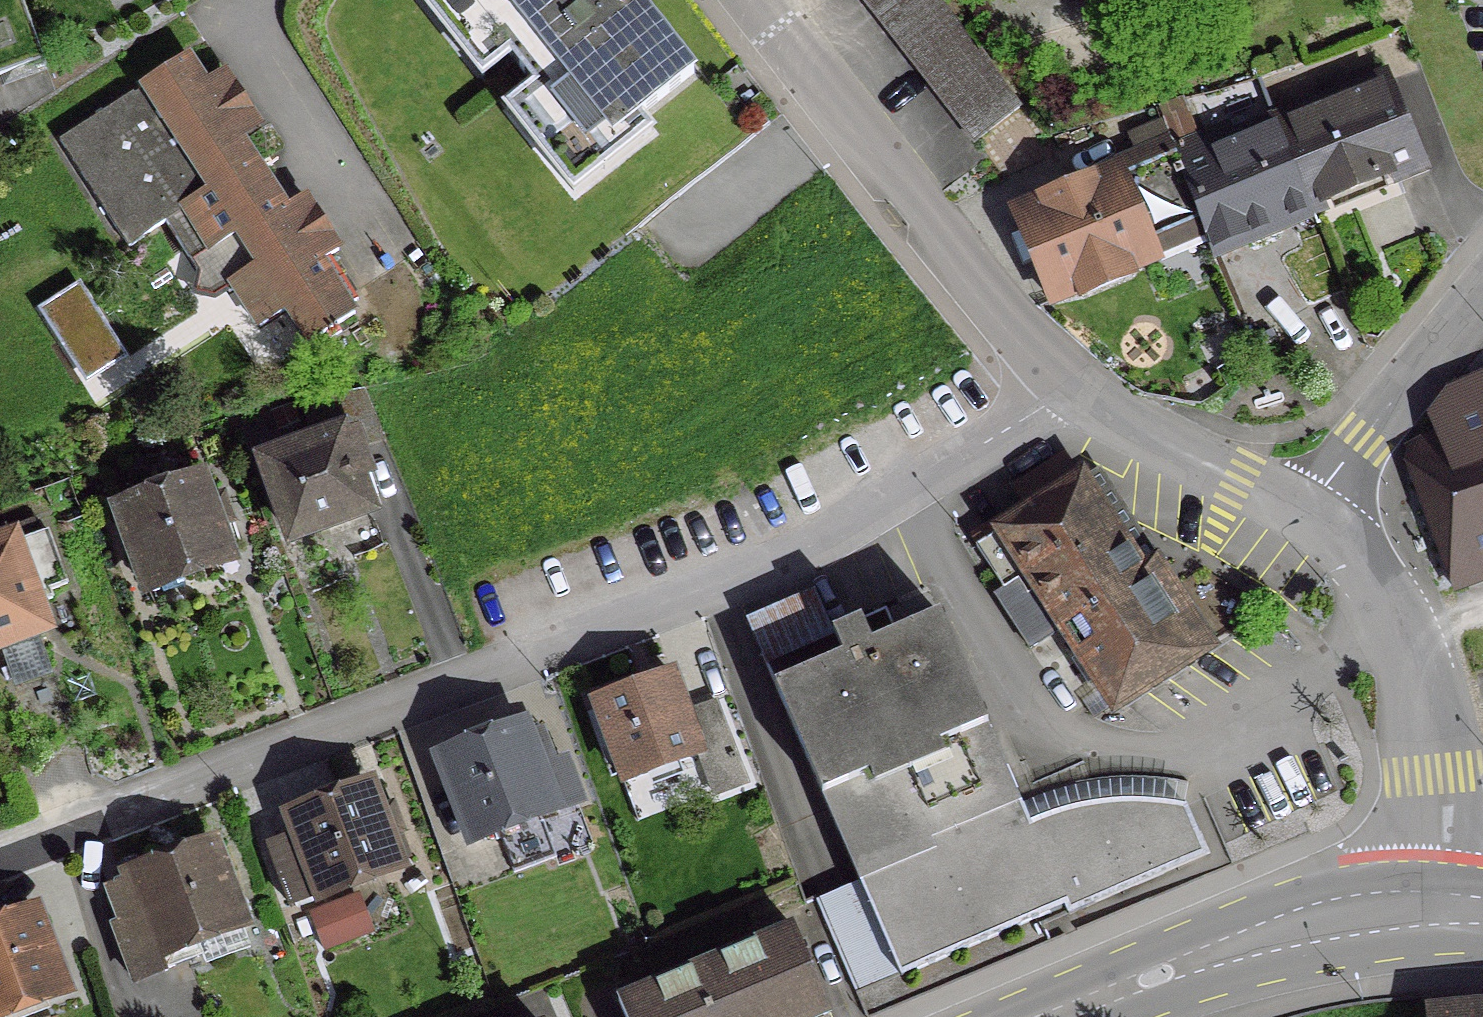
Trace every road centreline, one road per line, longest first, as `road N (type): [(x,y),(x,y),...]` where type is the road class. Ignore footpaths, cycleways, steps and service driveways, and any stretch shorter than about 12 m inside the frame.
road 1 (residential): [(1066,383),(1016,422),(780,565),(0,855)]
road 2 (residential): [(759,0),(946,250),(1066,383)]
road 3 (residential): [(1448,905),(1438,775),(1400,636),(1375,567),(1307,506)]
road 4 (tertiary): [(1053,1016),(1296,925),(1448,905)]
road 5 (residential): [(1307,506),(1482,275)]
road 6 (residential): [(1066,383),(1173,450),(1307,506)]

